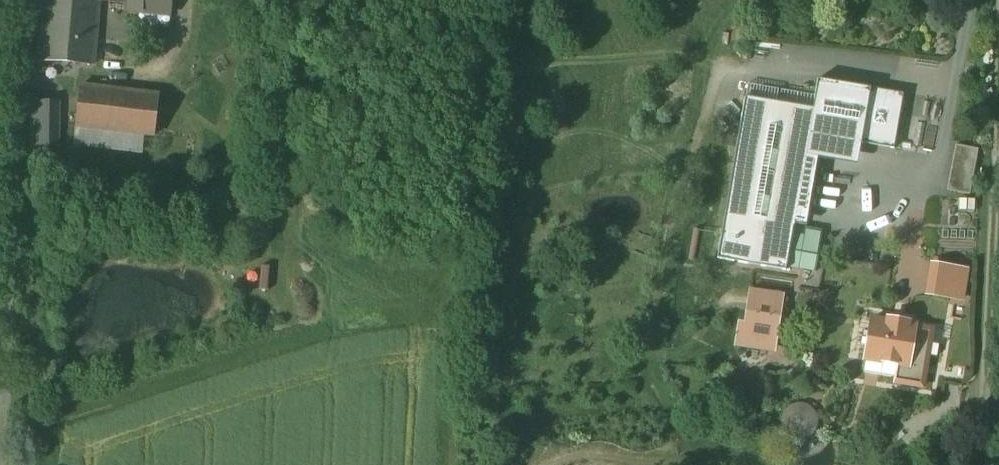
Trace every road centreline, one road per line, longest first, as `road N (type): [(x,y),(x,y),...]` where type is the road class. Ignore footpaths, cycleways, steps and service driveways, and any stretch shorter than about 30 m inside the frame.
road 1 (track): [(987,464),(998,154)]

